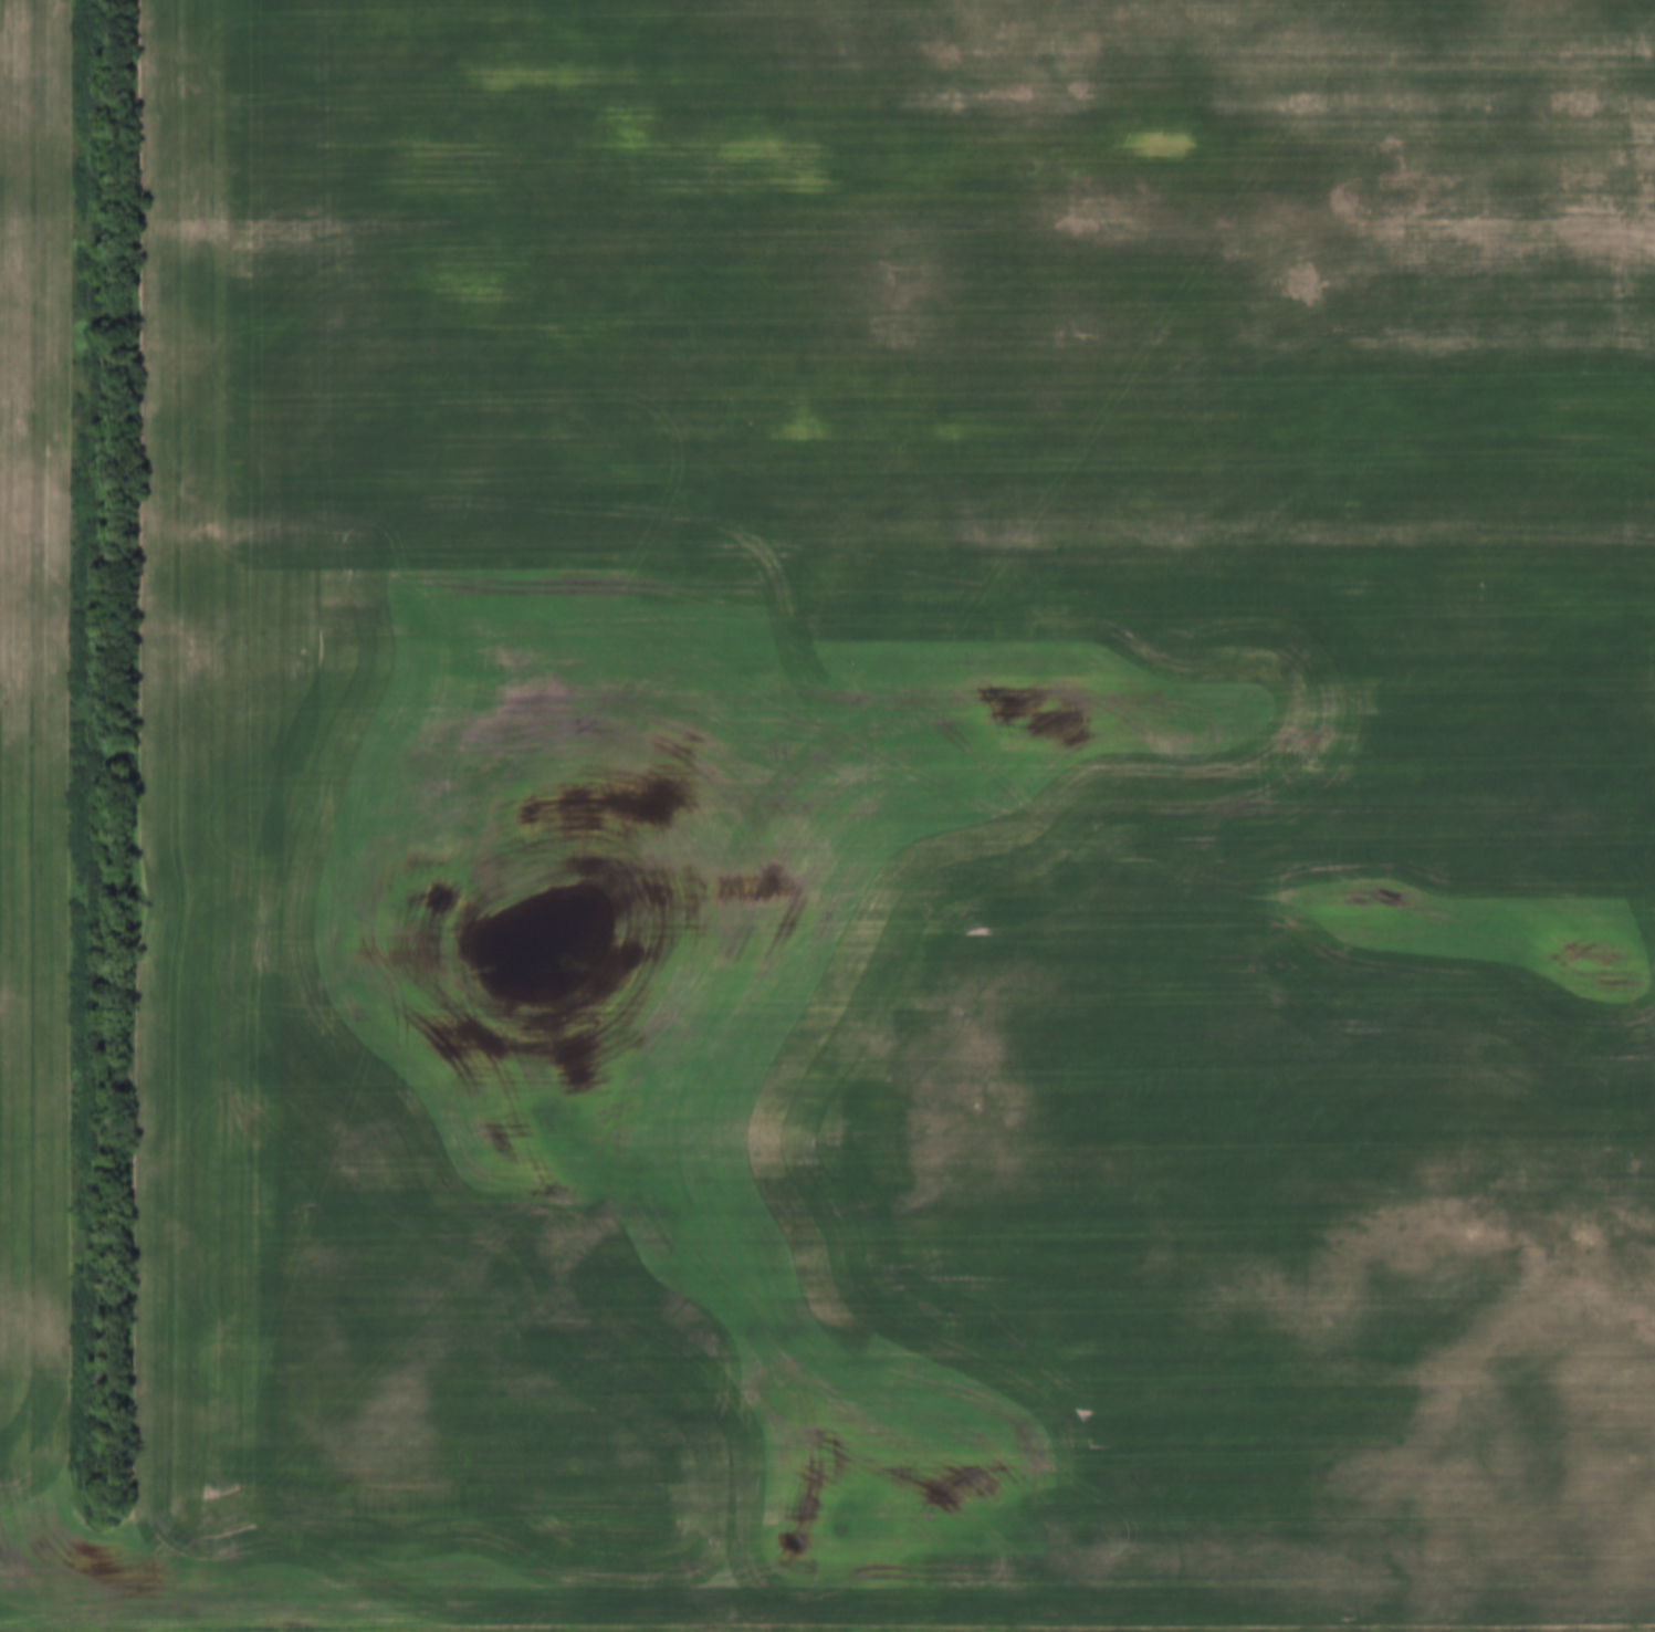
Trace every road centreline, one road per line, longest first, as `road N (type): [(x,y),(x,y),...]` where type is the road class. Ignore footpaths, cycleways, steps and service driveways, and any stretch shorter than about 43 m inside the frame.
road 1 (track): [(0,1616),(1654,1610)]

